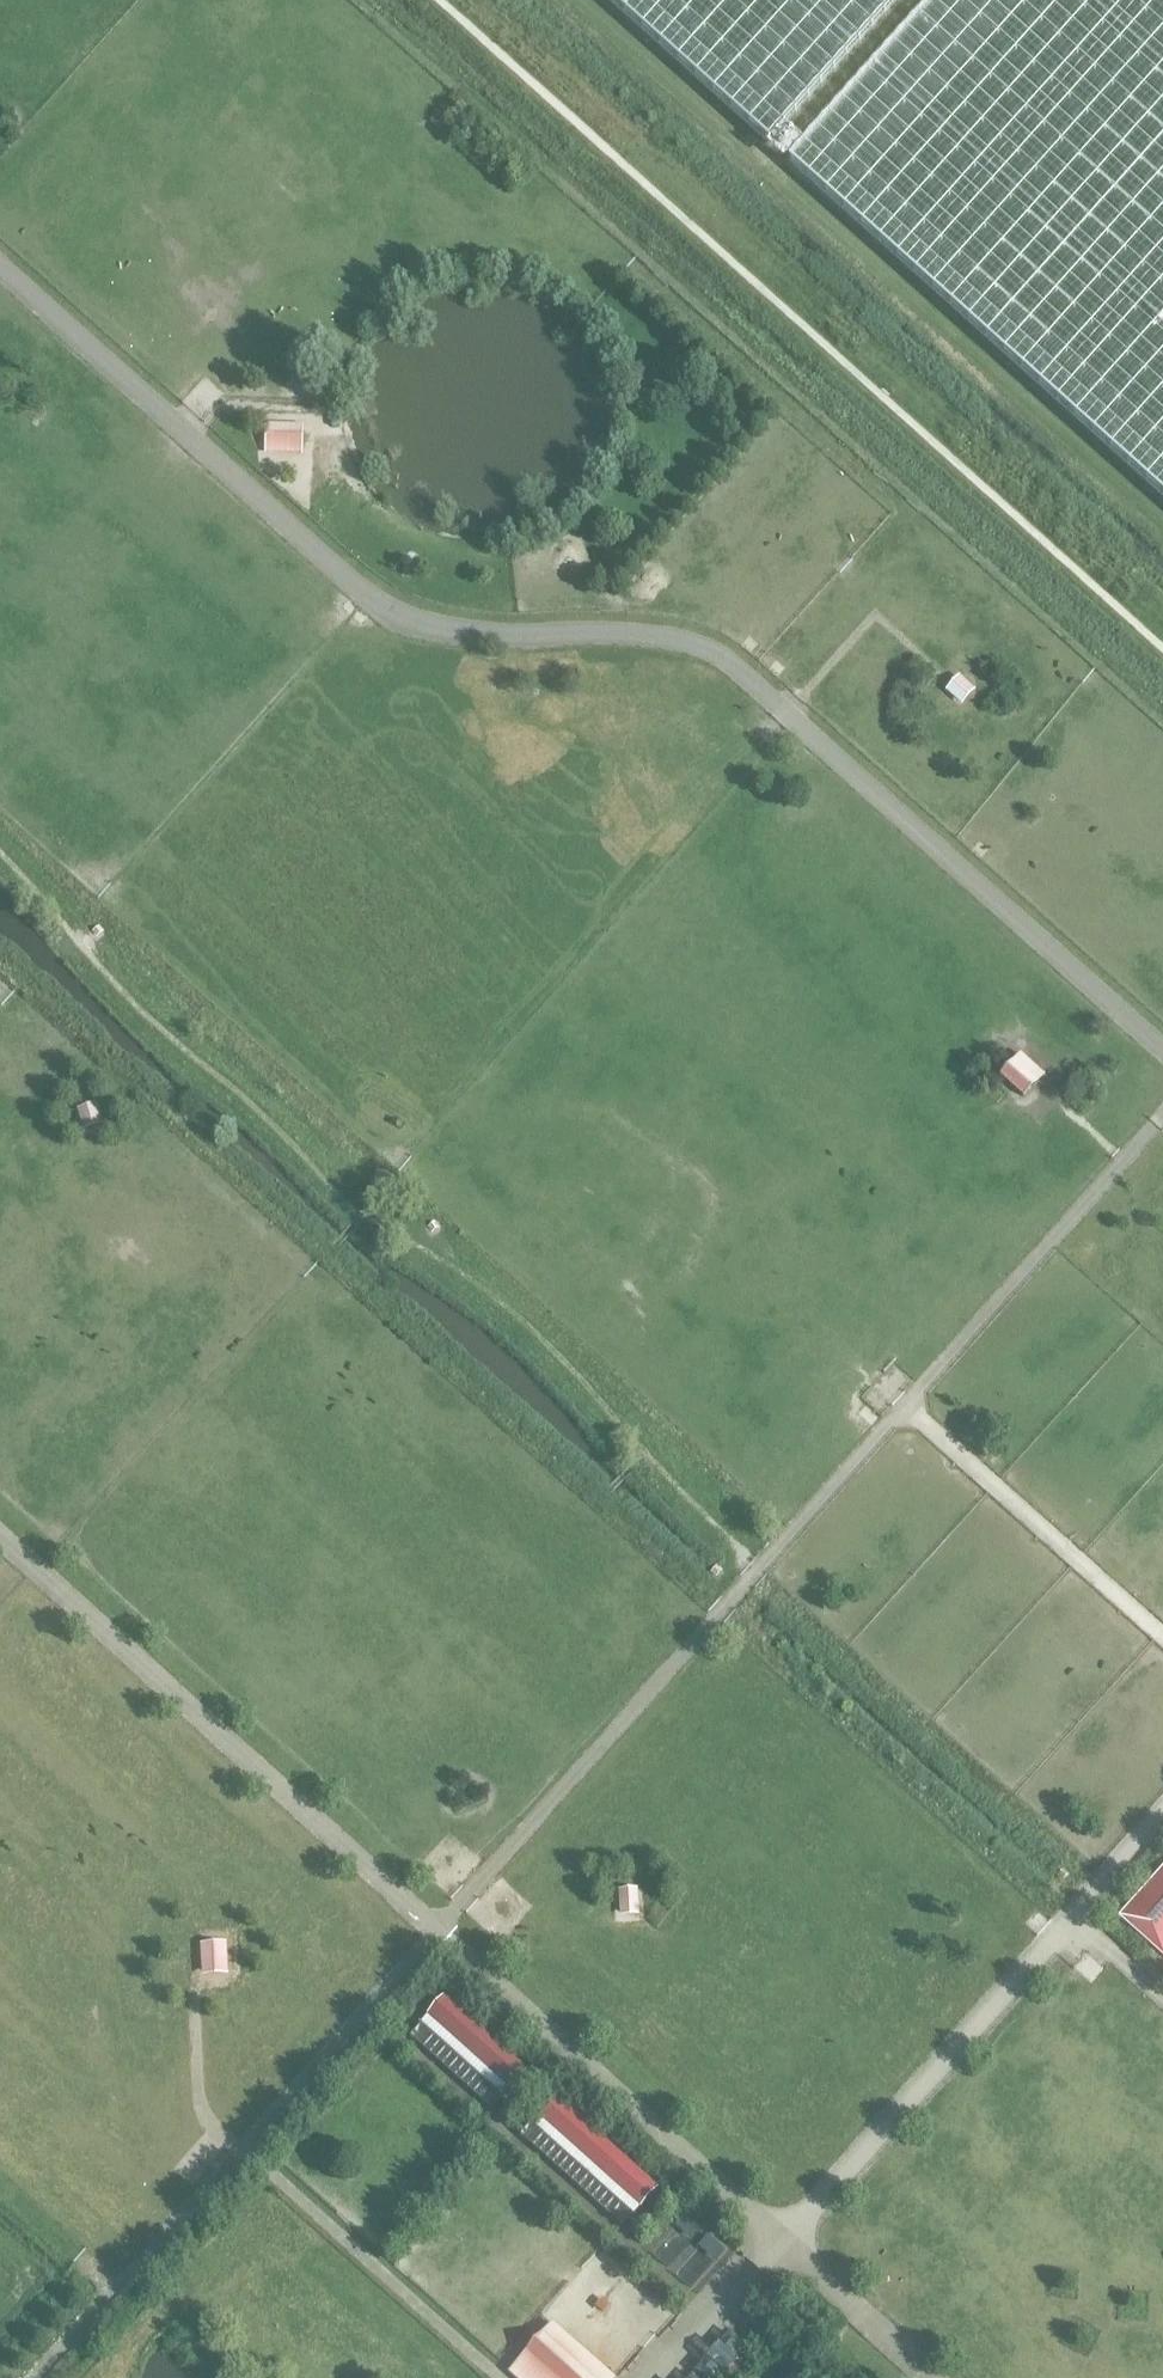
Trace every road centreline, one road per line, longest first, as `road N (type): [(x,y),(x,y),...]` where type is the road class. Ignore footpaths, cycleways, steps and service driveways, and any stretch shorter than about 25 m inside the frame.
road 1 (track): [(117,2292),(908,1401),(1162,1632)]
road 2 (track): [(0,1533),(936,2377)]
road 3 (track): [(1162,1812),(662,2377)]
road 4 (track): [(497,2377),(207,2120),(197,2098),(196,1981)]
road 5 (track): [(908,1401),(1162,1114)]
road 6 (track): [(937,671),(876,614),(788,710)]
road 7 (track): [(117,2292),(0,2187)]

